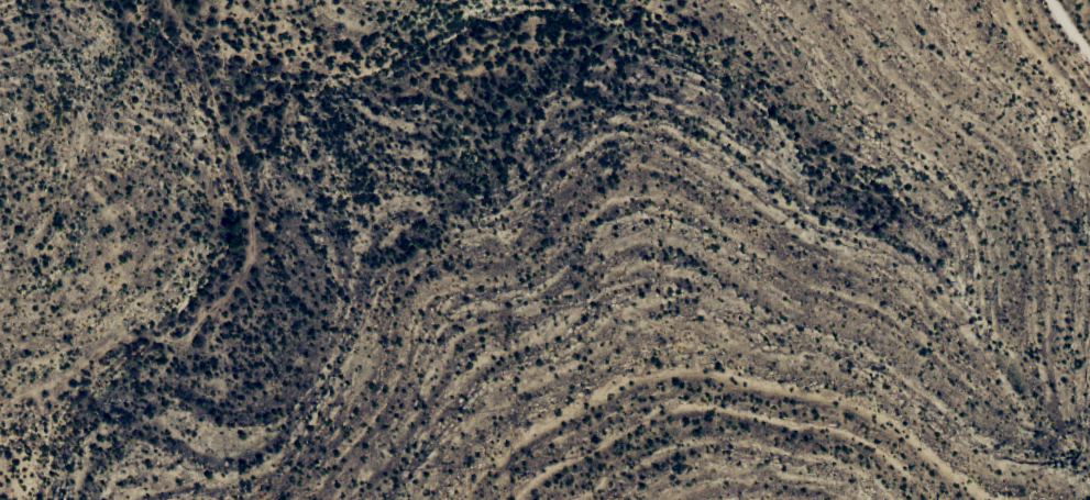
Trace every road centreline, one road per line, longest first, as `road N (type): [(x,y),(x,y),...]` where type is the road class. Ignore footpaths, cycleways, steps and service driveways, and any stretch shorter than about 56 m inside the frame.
road 1 (track): [(1010,0),(1065,65),(1089,117)]

